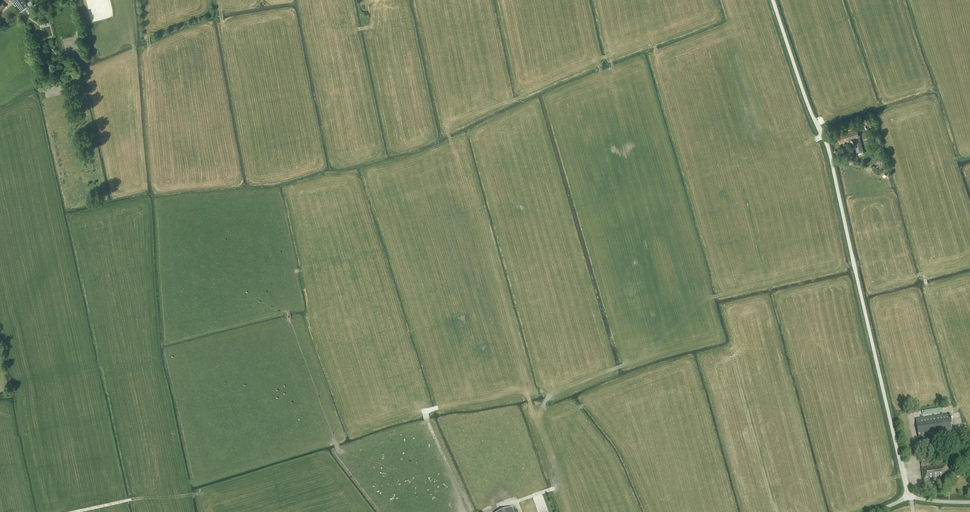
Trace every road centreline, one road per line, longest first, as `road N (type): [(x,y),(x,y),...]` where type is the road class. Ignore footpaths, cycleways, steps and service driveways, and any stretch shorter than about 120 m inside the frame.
road 1 (unclassified): [(909,495),(824,136),(773,0)]

